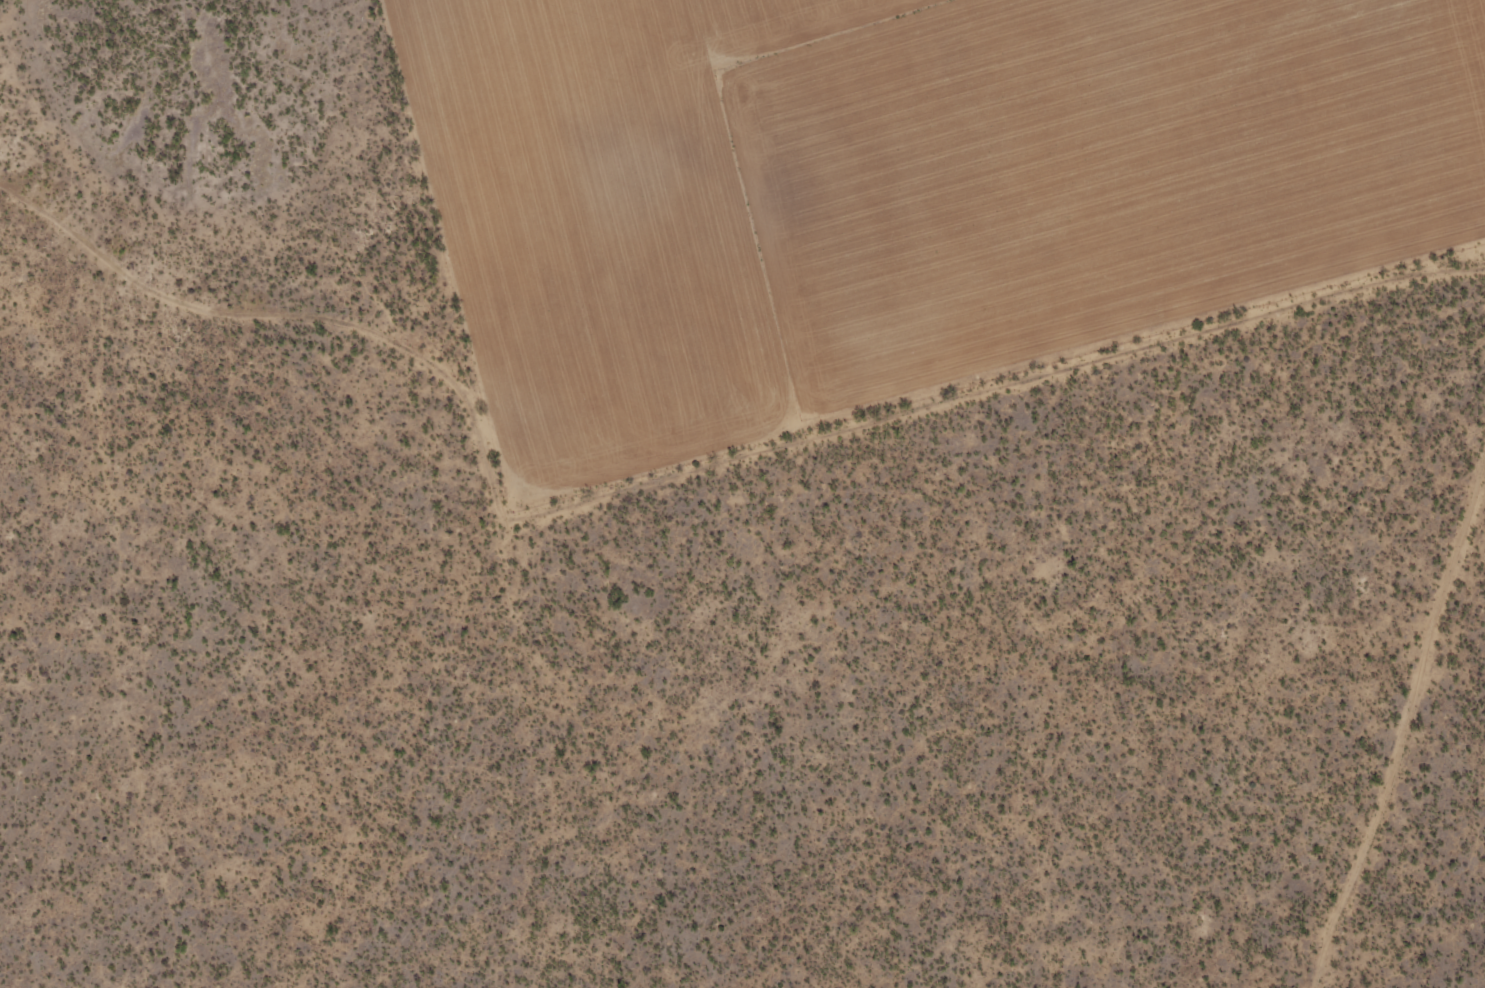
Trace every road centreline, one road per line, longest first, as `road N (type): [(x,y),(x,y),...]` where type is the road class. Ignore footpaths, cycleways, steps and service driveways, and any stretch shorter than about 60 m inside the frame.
road 1 (track): [(1484,228),(1400,239),(763,438),(621,448),(555,427),(459,305),(358,254),(0,145)]
road 2 (track): [(1350,987),(1484,582)]

